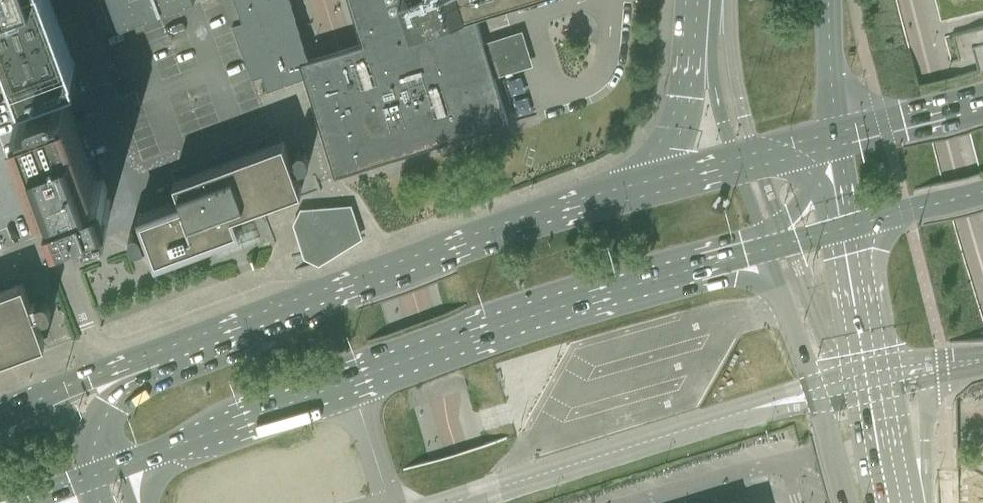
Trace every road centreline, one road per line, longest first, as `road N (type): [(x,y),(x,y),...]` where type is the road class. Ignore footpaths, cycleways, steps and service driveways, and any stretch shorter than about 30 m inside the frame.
road 1 (secondary): [(122,465),(557,308),(767,249)]
road 2 (secondary): [(634,184),(139,358)]
road 3 (residential): [(68,0),(143,205),(54,239)]
road 4 (tertiary): [(901,502),(852,226)]
road 5 (tertiary): [(767,249),(842,502)]
road 6 (secondary): [(697,13),(681,129),(634,184)]
road 7 (residential): [(139,358),(90,334),(54,239)]
road 8 (secondary): [(982,95),(835,133)]
road 9 (secondary): [(697,13),(735,158)]
road 10 (secondary): [(852,226),(982,192)]
road 11 (secondary): [(835,133),(828,0)]
road 12 (secondary): [(139,358),(22,409)]

